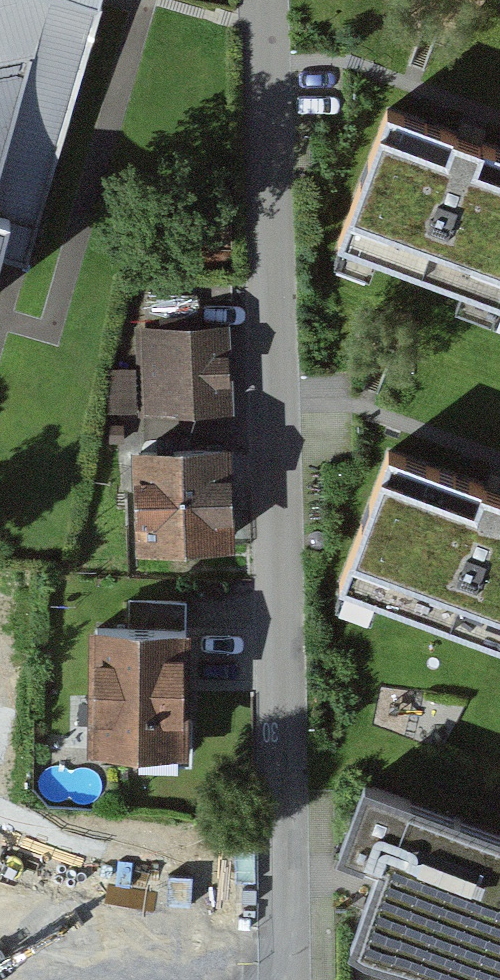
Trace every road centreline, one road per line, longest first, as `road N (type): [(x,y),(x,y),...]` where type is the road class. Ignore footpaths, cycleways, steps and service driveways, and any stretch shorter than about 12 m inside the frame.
road 1 (residential): [(262,0),(287,979)]

